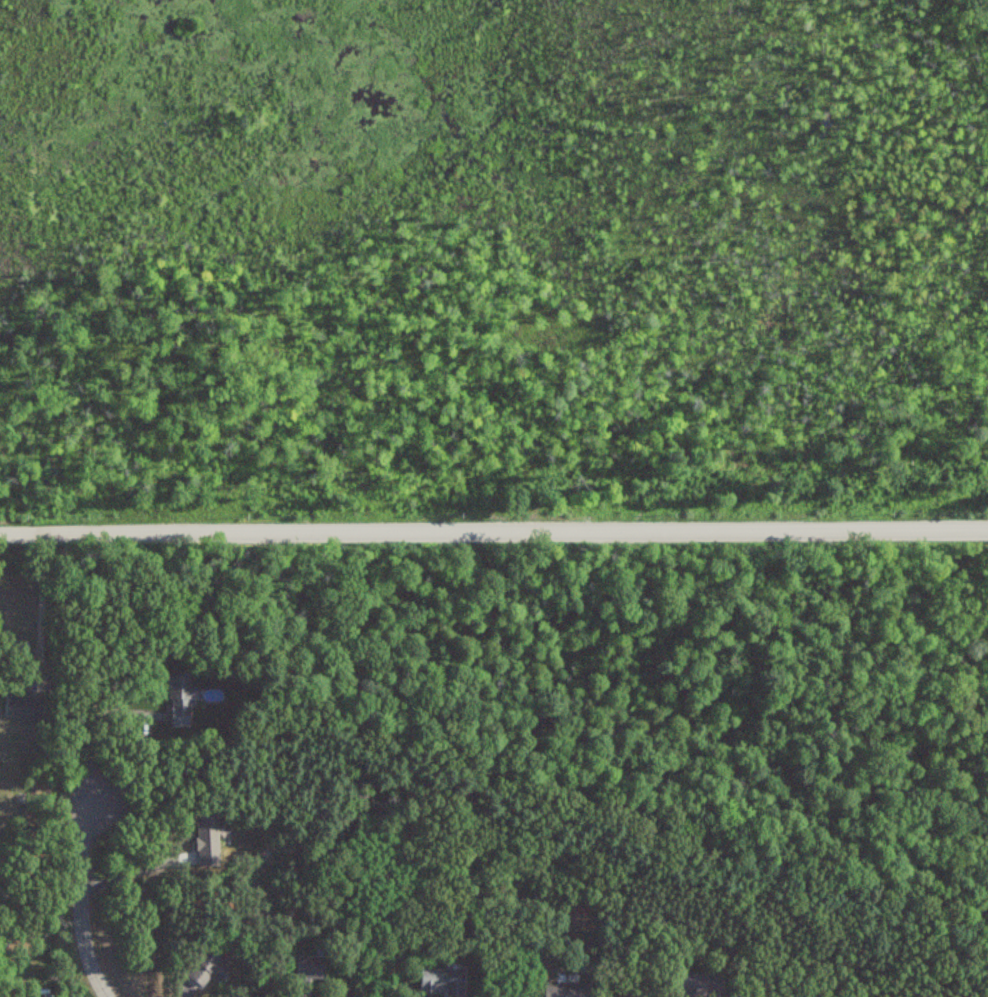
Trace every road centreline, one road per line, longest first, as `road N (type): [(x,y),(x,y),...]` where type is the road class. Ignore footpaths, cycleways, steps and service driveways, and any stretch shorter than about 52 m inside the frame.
road 1 (residential): [(0,534),(987,528)]
road 2 (residential): [(110,996),(87,950),(82,904),(94,792)]

